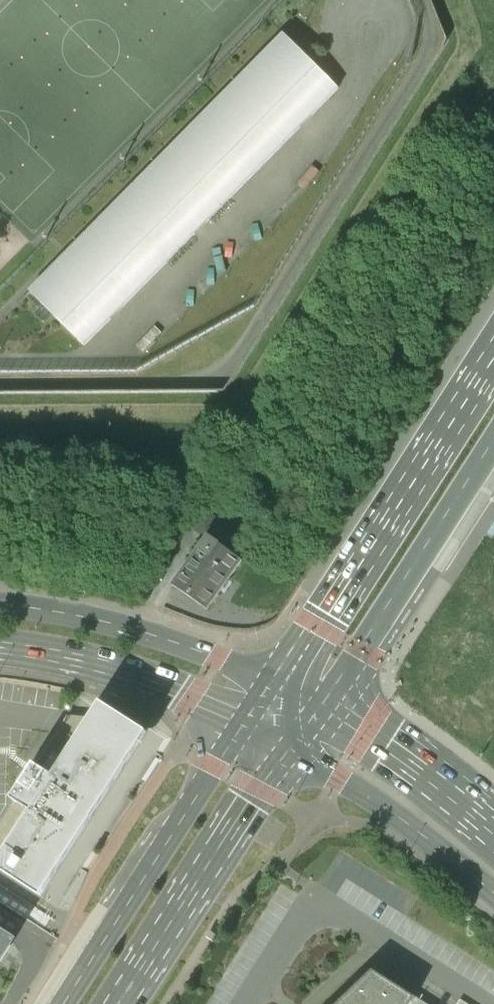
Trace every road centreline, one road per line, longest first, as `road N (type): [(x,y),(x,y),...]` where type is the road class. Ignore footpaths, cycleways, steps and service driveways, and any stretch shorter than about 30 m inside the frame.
road 1 (primary): [(493,344),(329,615),(272,681)]
road 2 (primary): [(242,725),(64,1003)]
road 3 (primary): [(321,708),(493,439)]
road 4 (primary): [(122,1003),(288,749)]
road 5 (secondary): [(272,681),(145,632),(0,604)]
road 6 (secondary): [(0,646),(126,675),(242,725)]
road 7 (primary): [(288,749),(405,822),(493,892)]
road 8 (primary): [(493,833),(321,708)]

